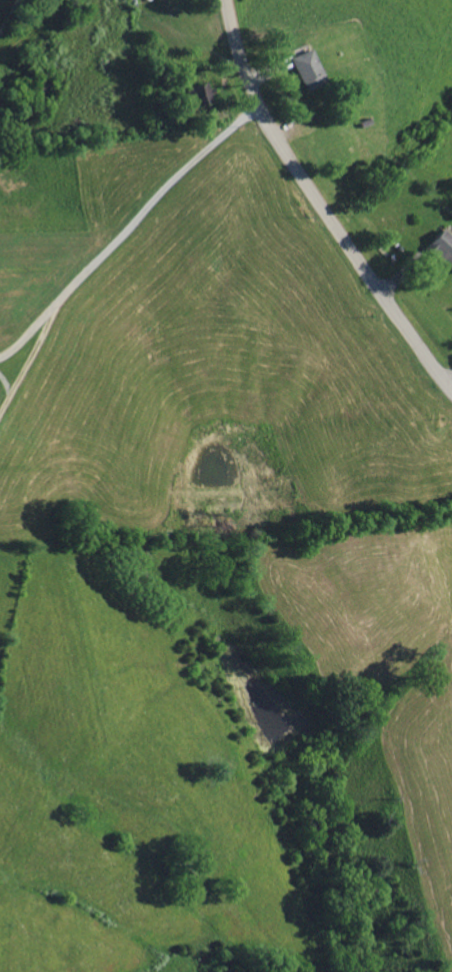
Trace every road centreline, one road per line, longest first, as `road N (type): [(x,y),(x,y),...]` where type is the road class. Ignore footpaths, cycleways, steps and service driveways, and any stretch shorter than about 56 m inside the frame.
road 1 (residential): [(221,0),(260,112),(451,388)]

